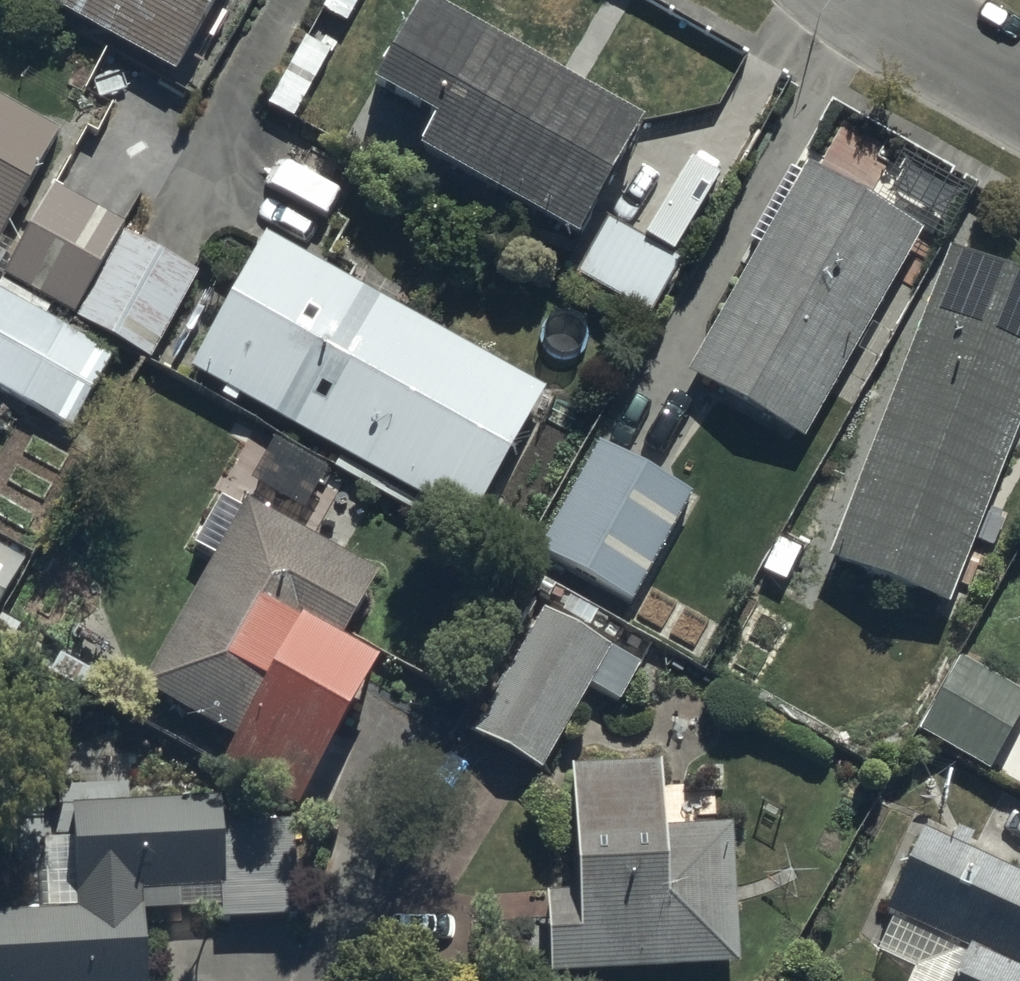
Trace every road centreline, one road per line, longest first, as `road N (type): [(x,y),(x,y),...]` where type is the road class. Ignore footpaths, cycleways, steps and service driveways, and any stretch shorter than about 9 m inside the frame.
road 1 (residential): [(1019,103),(876,25),(855,0)]

